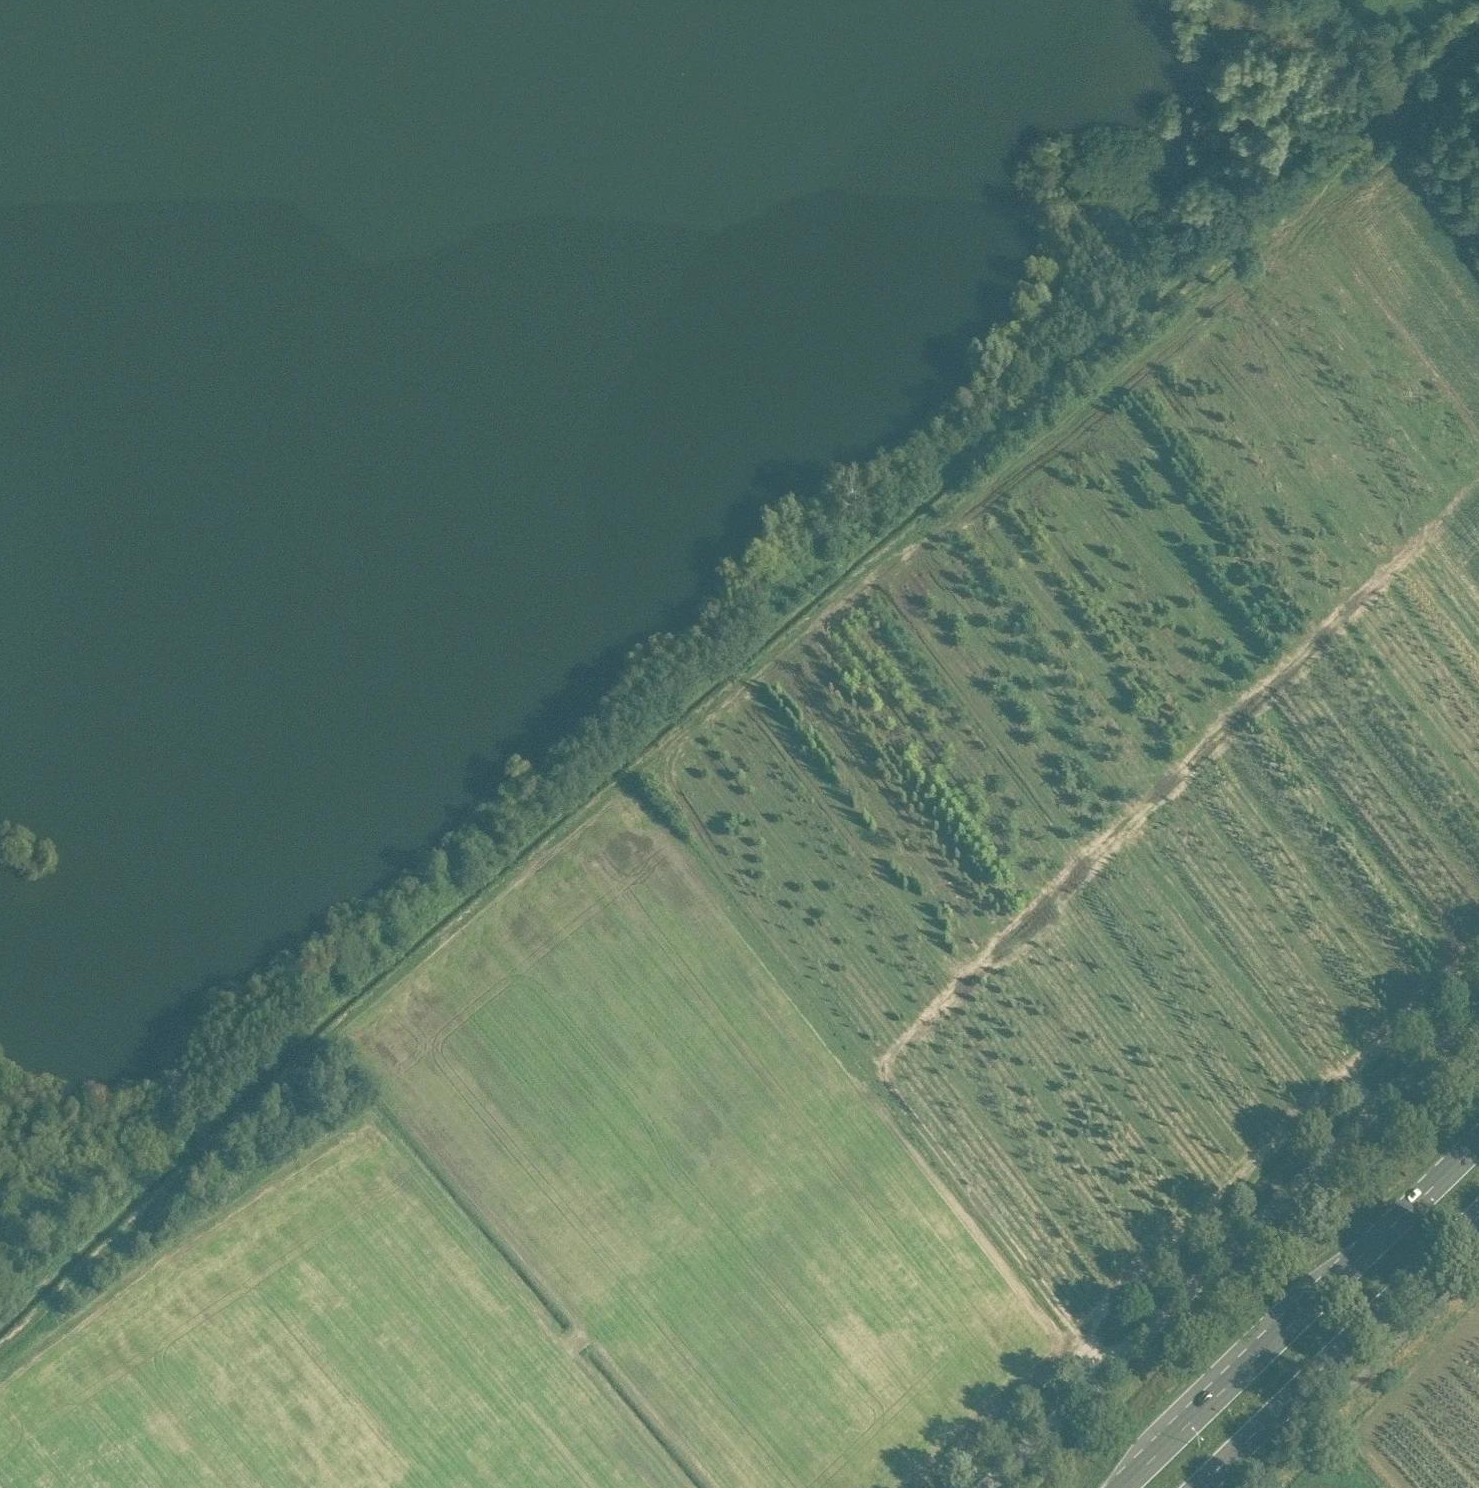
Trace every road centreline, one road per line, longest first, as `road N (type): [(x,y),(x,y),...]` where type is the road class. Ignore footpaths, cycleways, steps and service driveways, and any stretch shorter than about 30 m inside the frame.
road 1 (unclassified): [(986,1487),(1478,1008)]
road 2 (primary): [(1478,1141),(1123,1487)]
road 3 (primary): [(1202,1487),(1478,1218)]

